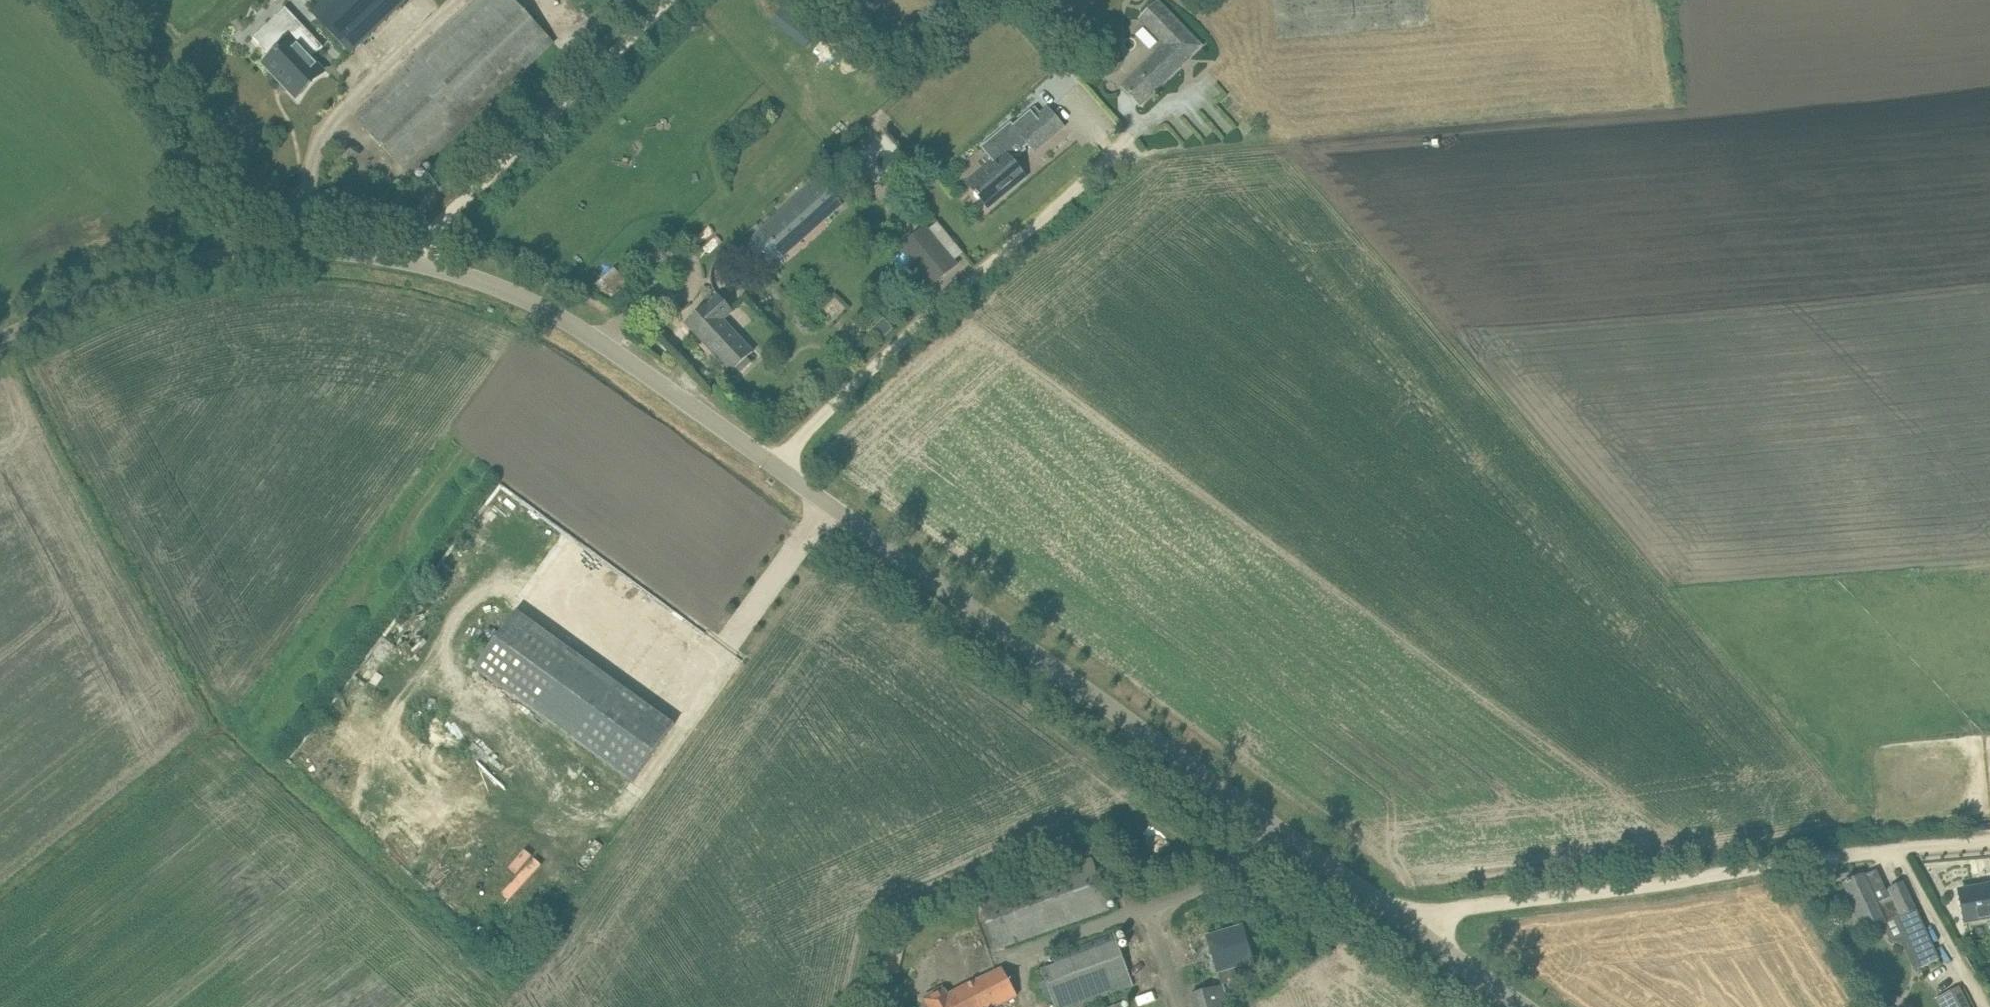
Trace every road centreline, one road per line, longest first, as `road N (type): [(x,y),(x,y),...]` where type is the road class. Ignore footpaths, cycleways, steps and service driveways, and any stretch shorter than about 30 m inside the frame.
road 1 (unclassified): [(0,341),(105,290),(219,259),(321,249),(408,258),(548,309),(770,462)]
road 2 (unclassified): [(770,462),(1419,930)]
road 3 (unclassified): [(1419,930),(1457,908),(1896,848)]
road 4 (unclassified): [(770,462),(1130,136)]
road 5 (track): [(666,0),(408,258)]
road 6 (track): [(219,259),(201,169),(176,110),(77,0)]
road 7 (unclassified): [(1984,1006),(1896,848)]
road 8 (unclassified): [(1526,1006),(1419,930)]

